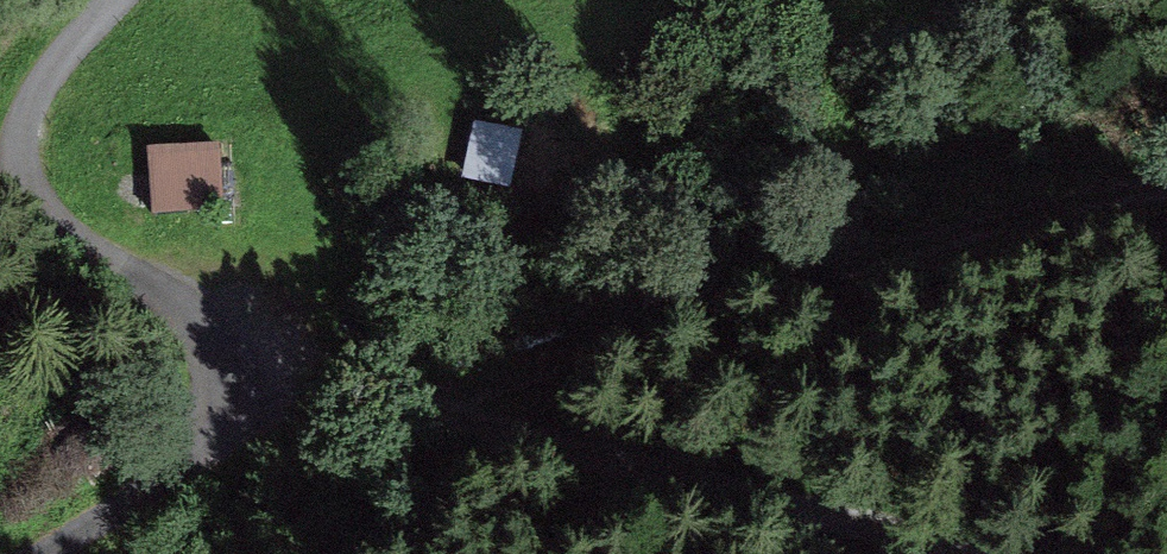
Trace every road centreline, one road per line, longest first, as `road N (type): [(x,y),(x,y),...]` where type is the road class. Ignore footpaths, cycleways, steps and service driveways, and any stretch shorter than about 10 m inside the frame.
road 1 (track): [(13,553),(289,374),(810,126),(1166,107)]
road 2 (track): [(873,553),(730,427),(550,333),(155,236),(71,181),(34,78),(65,0)]

